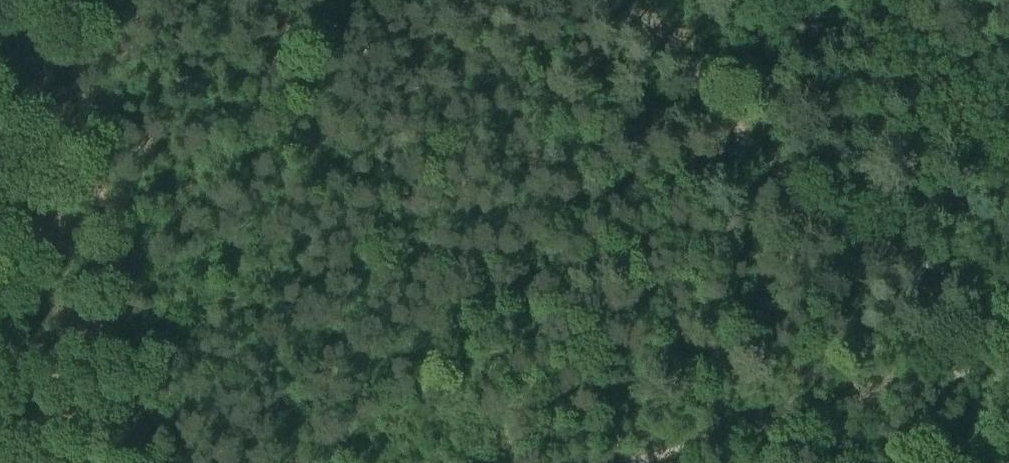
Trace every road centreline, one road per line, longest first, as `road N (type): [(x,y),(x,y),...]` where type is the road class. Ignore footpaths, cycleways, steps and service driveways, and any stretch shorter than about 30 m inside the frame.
road 1 (track): [(46,0),(120,462)]
road 2 (track): [(694,0),(818,162),(950,238),(1008,286)]
road 3 (track): [(1008,346),(605,462)]

